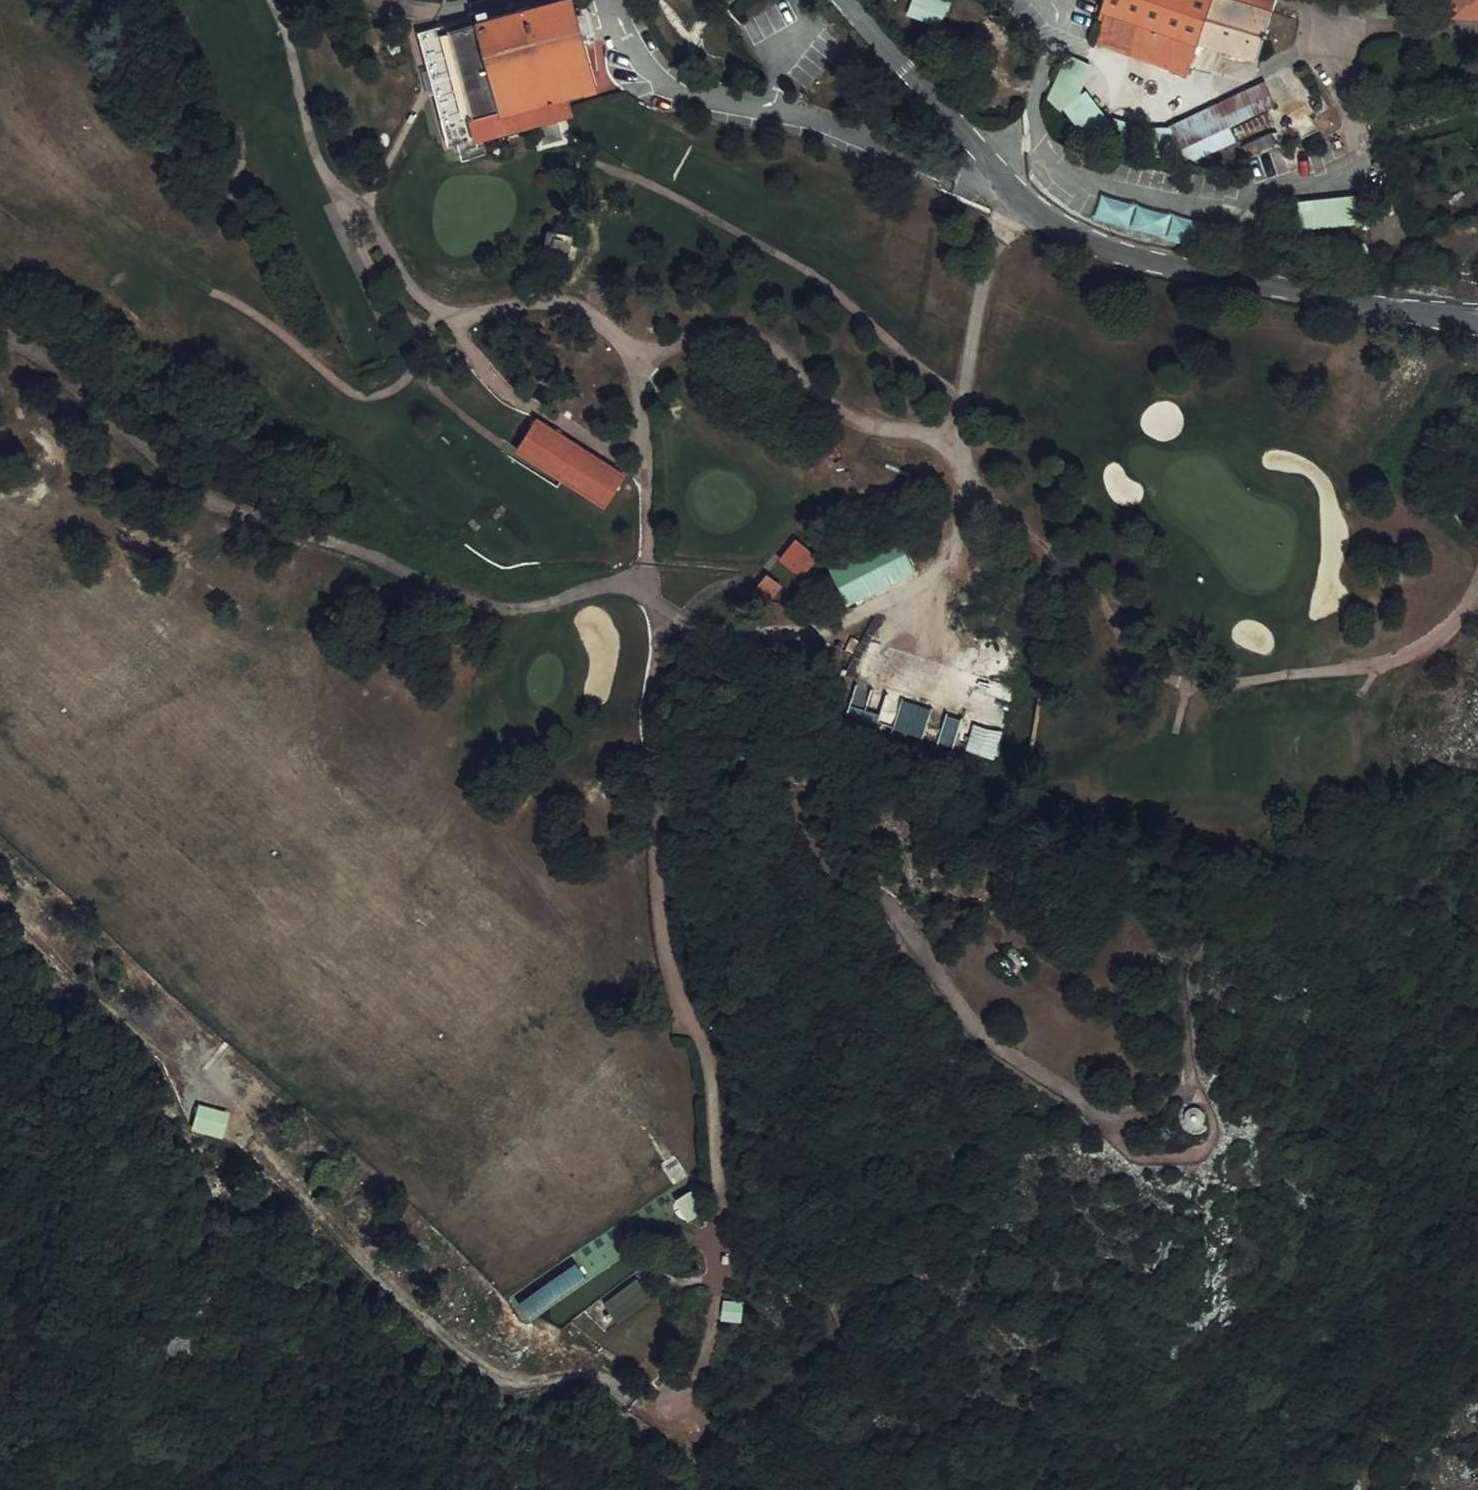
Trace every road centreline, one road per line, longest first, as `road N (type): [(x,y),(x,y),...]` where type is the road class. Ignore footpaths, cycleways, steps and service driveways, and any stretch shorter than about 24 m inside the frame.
road 1 (unclassified): [(1477,320),(1171,264),(1076,231),(1022,203),(841,0)]

